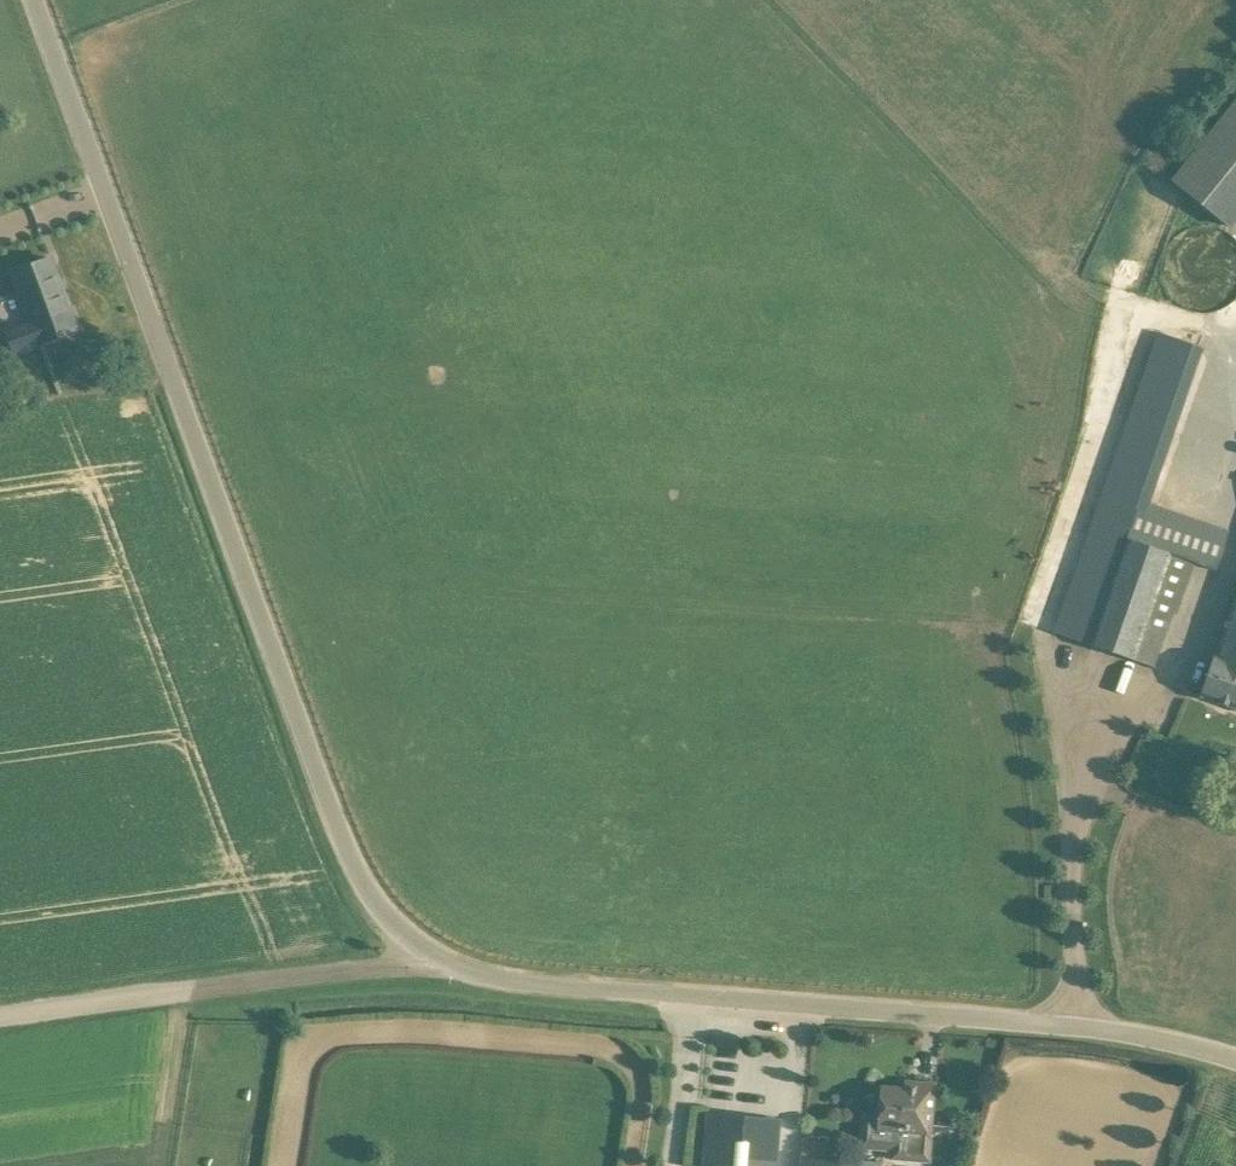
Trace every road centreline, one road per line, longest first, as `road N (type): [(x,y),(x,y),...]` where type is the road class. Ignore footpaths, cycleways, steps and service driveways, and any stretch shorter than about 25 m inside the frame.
road 1 (unclassified): [(1235,1058),(1088,1024),(514,982),(433,956),(384,915),(333,811),(34,0)]
road 2 (track): [(0,1017),(433,956)]

